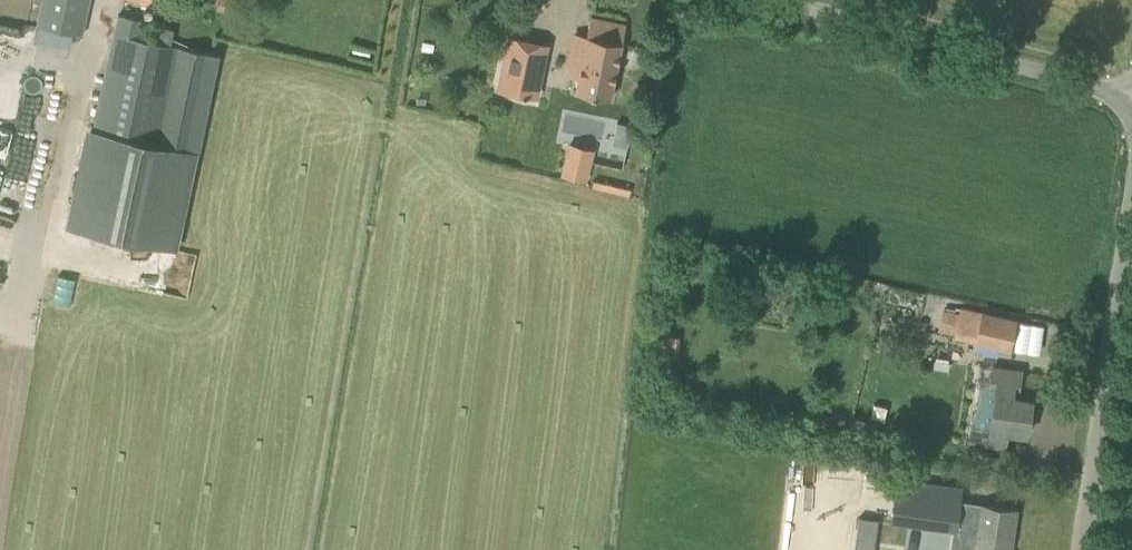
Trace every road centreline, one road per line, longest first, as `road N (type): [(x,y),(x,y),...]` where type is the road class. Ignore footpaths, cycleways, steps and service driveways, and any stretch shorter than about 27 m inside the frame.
road 1 (unclassified): [(1083,549),(1131,212)]
road 2 (unclassified): [(1131,84),(824,0)]

